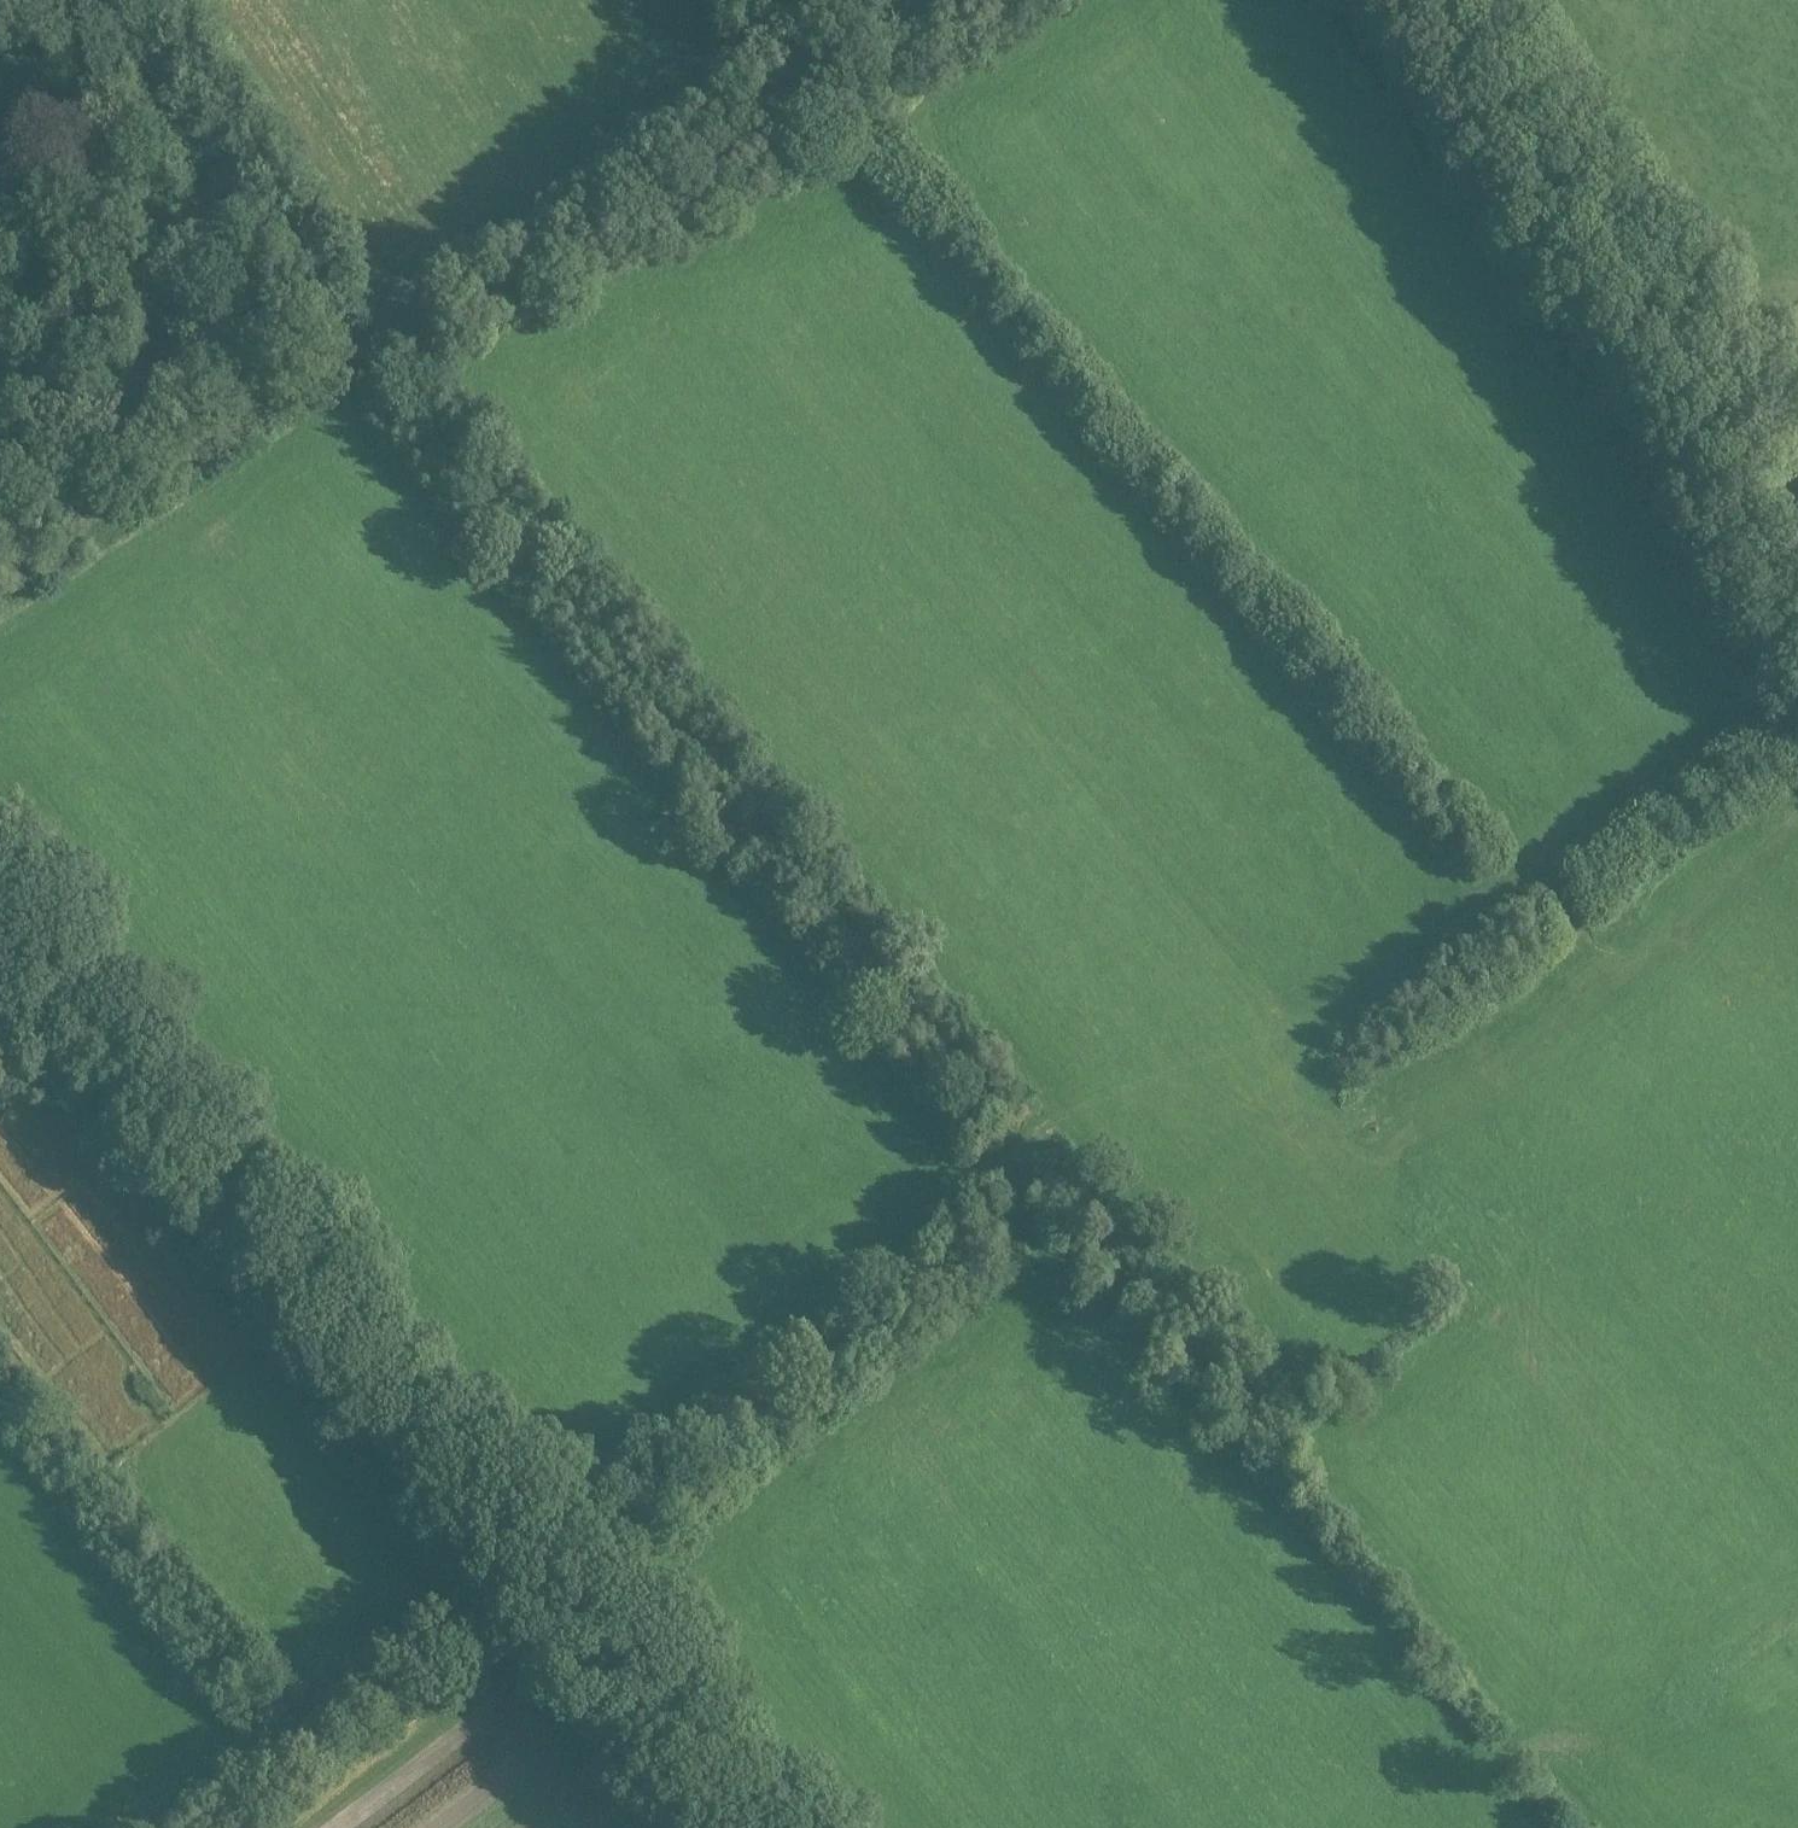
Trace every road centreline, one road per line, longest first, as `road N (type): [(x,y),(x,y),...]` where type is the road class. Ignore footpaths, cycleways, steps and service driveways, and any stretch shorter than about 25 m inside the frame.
road 1 (track): [(0,902),(747,1827)]
road 2 (unclassified): [(1797,553),(1419,0)]
road 3 (track): [(440,311),(345,346),(0,580)]

